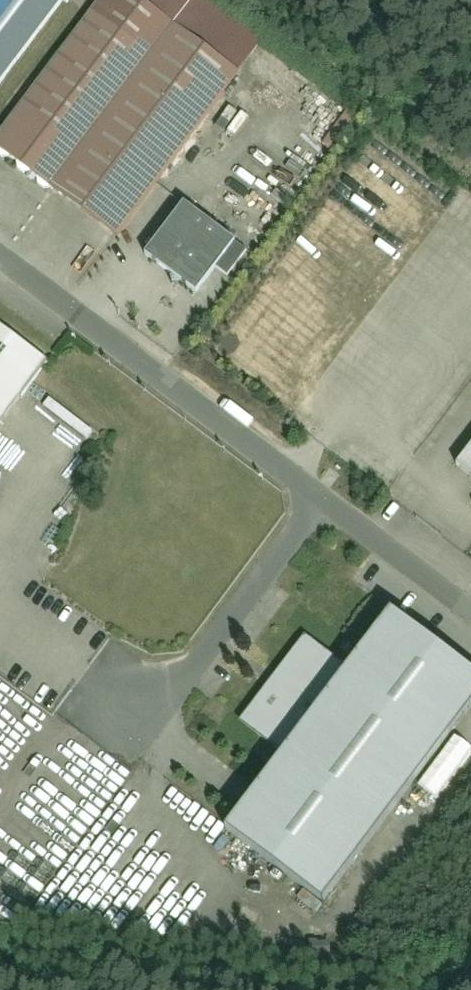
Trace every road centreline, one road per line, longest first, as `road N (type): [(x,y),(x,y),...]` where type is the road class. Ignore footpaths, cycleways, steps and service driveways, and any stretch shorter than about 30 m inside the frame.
road 1 (unclassified): [(0,268),(316,503)]
road 2 (unclassified): [(316,503),(136,734)]
road 3 (unclassified): [(316,503),(470,619)]

